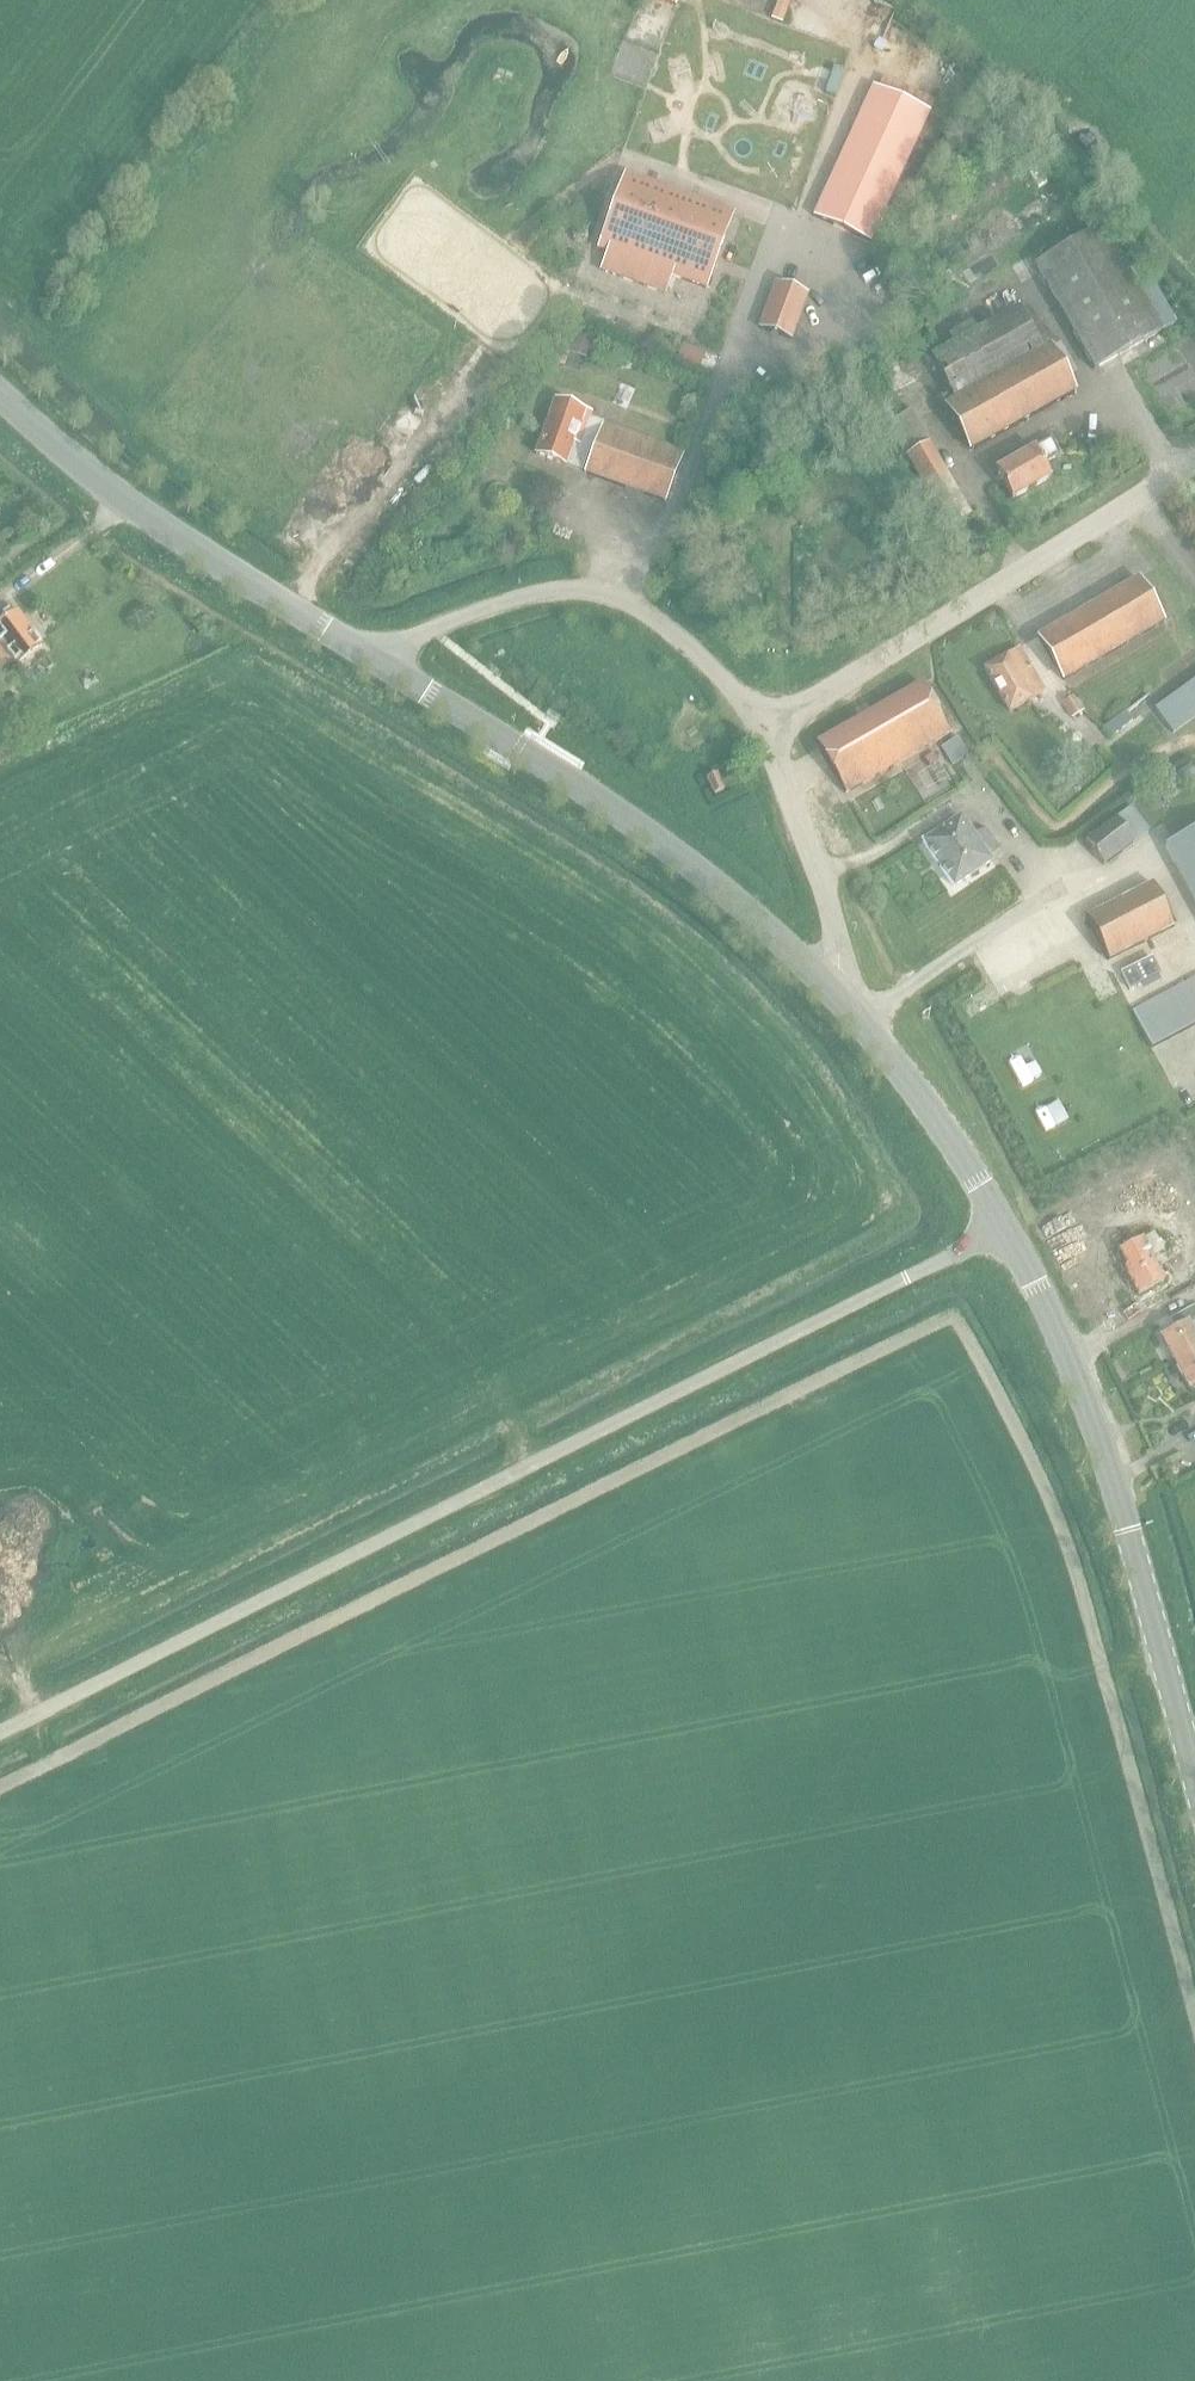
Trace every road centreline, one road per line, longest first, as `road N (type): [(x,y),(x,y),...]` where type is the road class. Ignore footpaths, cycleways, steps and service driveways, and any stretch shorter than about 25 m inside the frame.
road 1 (unclassified): [(0,1734),(1006,1227)]
road 2 (tertiary): [(1194,1778),(1120,1495),(1006,1227)]
road 3 (tertiary): [(825,981),(698,873),(385,659)]
road 4 (unclassified): [(1194,467),(926,642),(768,728)]
road 5 (tertiary): [(385,659),(84,469),(0,390)]
road 6 (unclassified): [(768,728),(670,626),(623,597),(577,588),(529,592),(432,629),(385,659)]
road 7 (tertiary): [(1006,1227),(866,1020),(825,981)]
road 8 (unclassified): [(825,981),(834,968),(830,904),(768,728)]
road 9 (track): [(979,791),(868,862),(819,873)]

